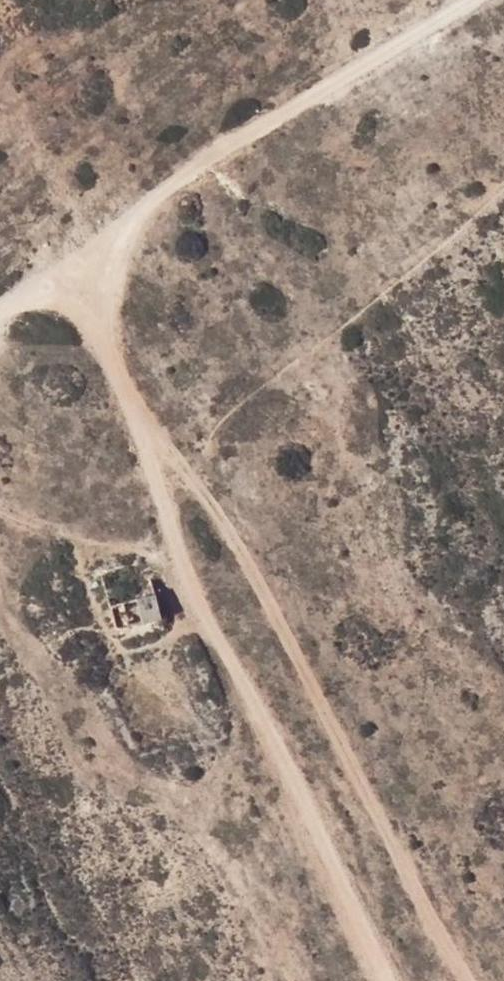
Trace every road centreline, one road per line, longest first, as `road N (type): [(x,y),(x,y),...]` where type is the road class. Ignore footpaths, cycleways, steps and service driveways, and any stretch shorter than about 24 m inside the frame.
road 1 (track): [(402,980),(193,598),(117,372),(63,297),(0,344)]
road 2 (track): [(117,372),(251,565),(470,980)]
road 3 (track): [(63,297),(401,33),(465,0)]
road 4 (track): [(166,509),(207,443),(503,189)]
road 5 (track): [(0,504),(181,560)]

